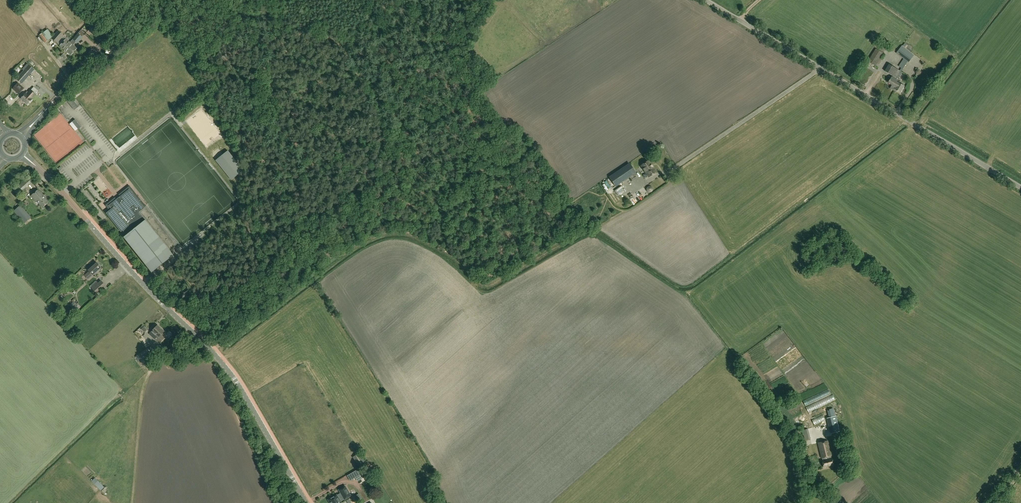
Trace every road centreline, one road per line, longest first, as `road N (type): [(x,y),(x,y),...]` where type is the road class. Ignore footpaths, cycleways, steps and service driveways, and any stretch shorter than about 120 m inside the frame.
road 1 (tertiary): [(307,502),(235,379),(36,167)]
road 2 (unclassified): [(1020,189),(705,0)]
road 3 (tertiary): [(35,122),(139,0)]

